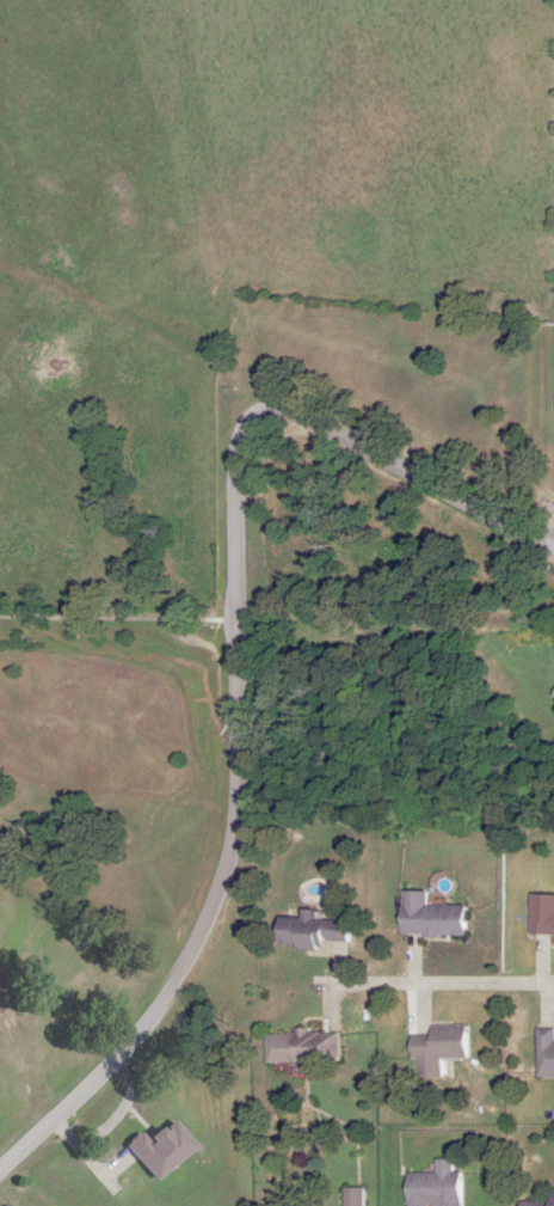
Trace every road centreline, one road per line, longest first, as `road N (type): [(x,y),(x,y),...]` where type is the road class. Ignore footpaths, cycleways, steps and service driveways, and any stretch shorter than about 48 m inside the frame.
road 1 (residential): [(239,624),(240,1205)]
road 2 (residential): [(553,541),(370,436),(287,408),(256,416),(234,452),(239,624)]
road 3 (residential): [(239,831),(226,884),(192,956),(127,1049),(0,1176)]
road 4 (residential): [(0,618),(239,624)]
road 5 (residential): [(553,985),(315,984)]

